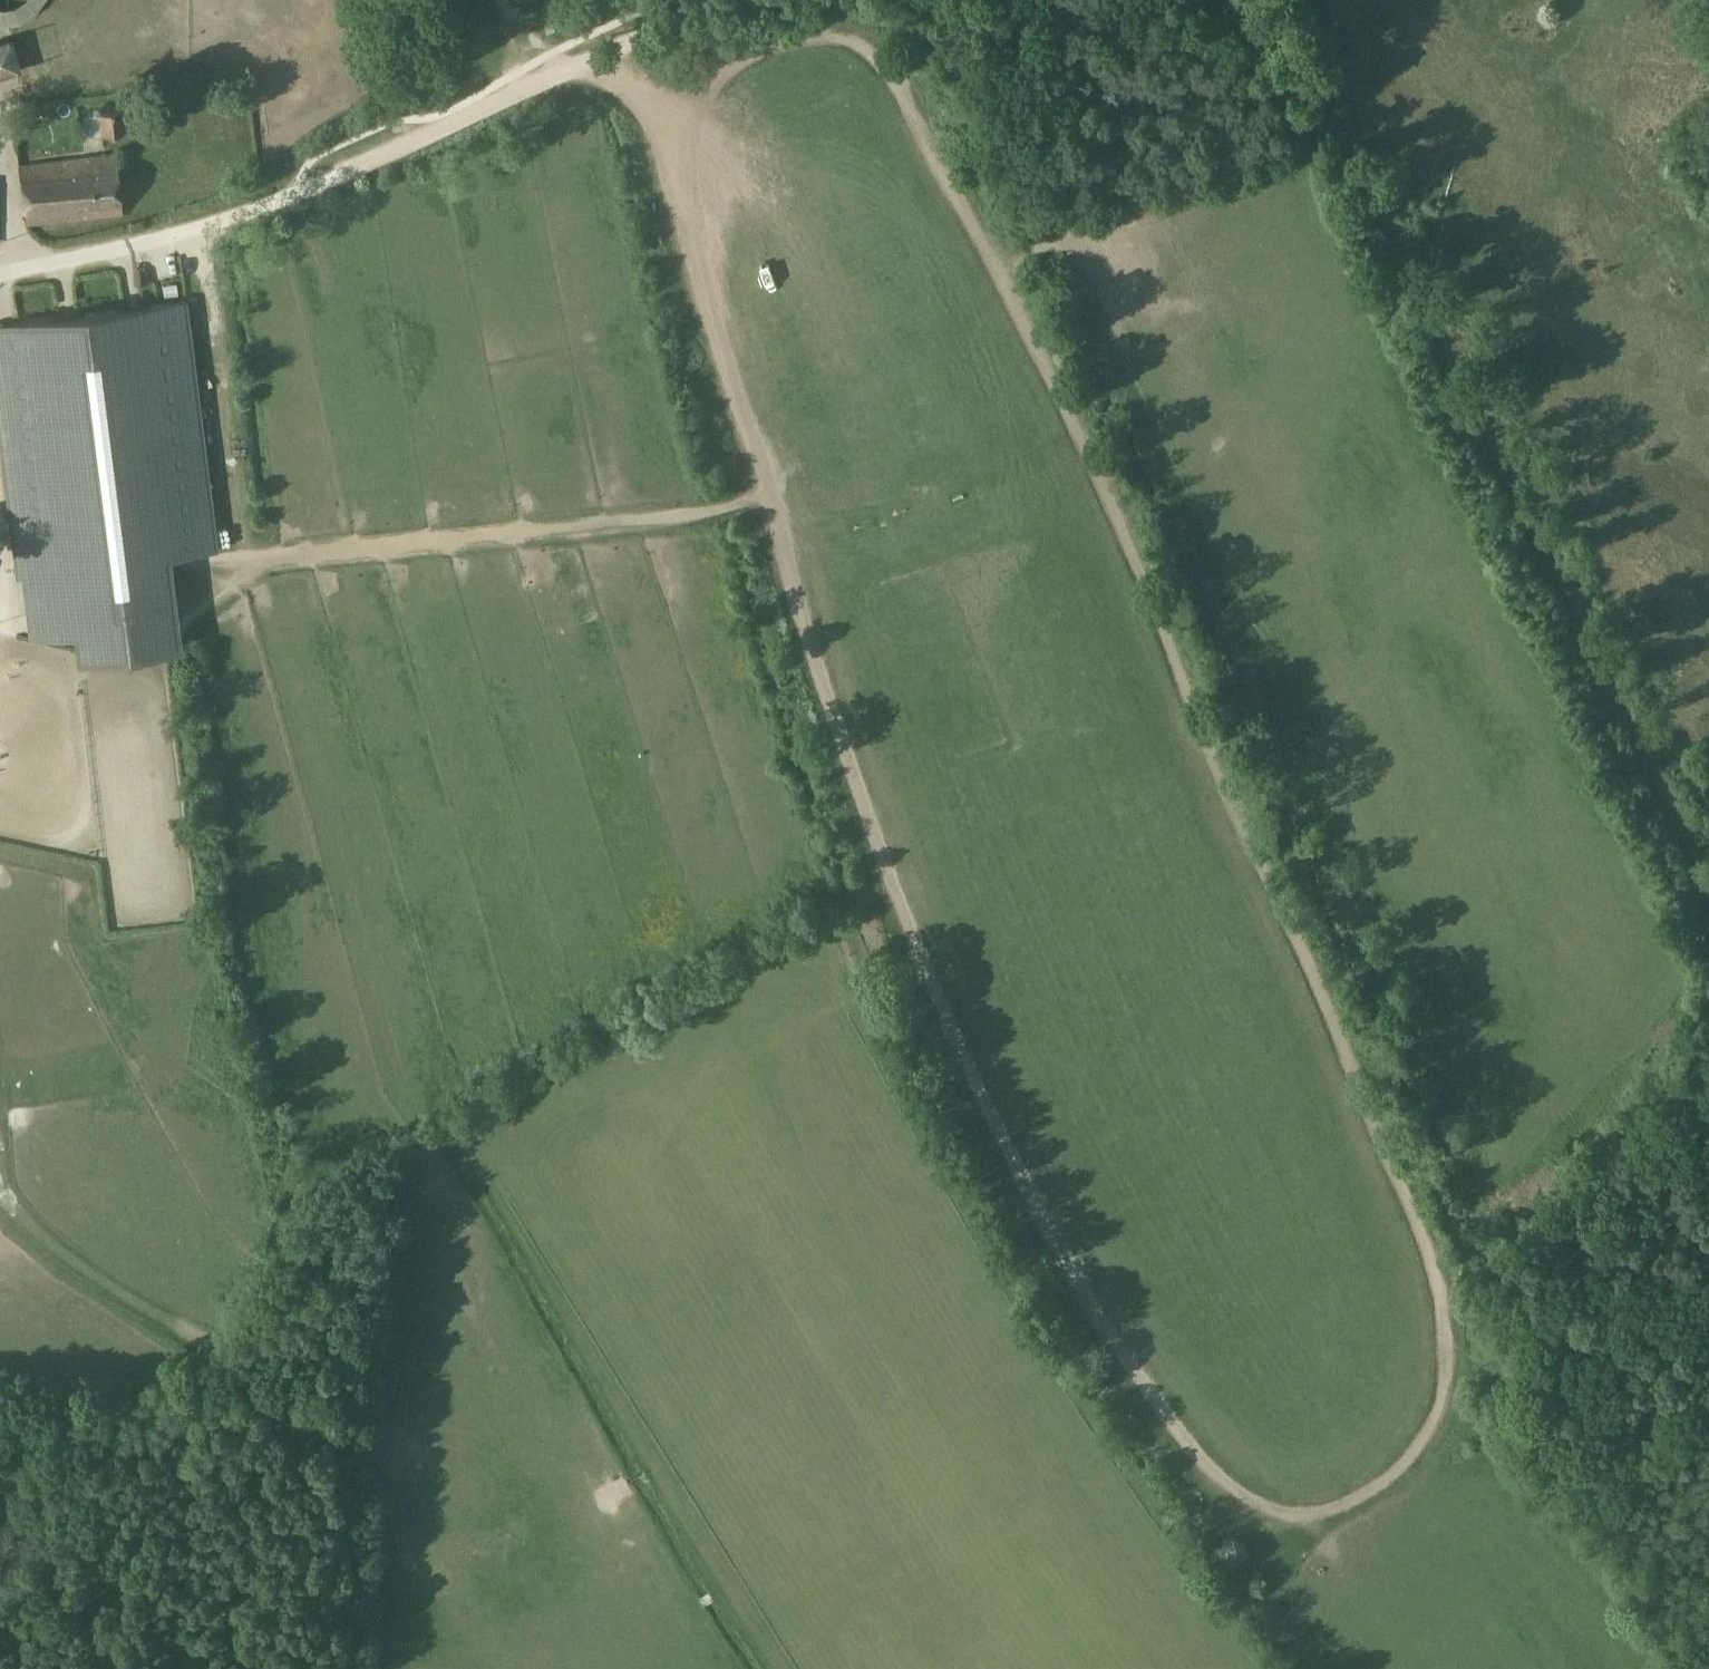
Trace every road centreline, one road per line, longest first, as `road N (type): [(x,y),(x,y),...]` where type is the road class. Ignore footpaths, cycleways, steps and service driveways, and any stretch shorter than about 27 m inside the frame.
road 1 (track): [(292,195),(723,0)]
road 2 (residential): [(0,275),(173,238),(292,195)]

